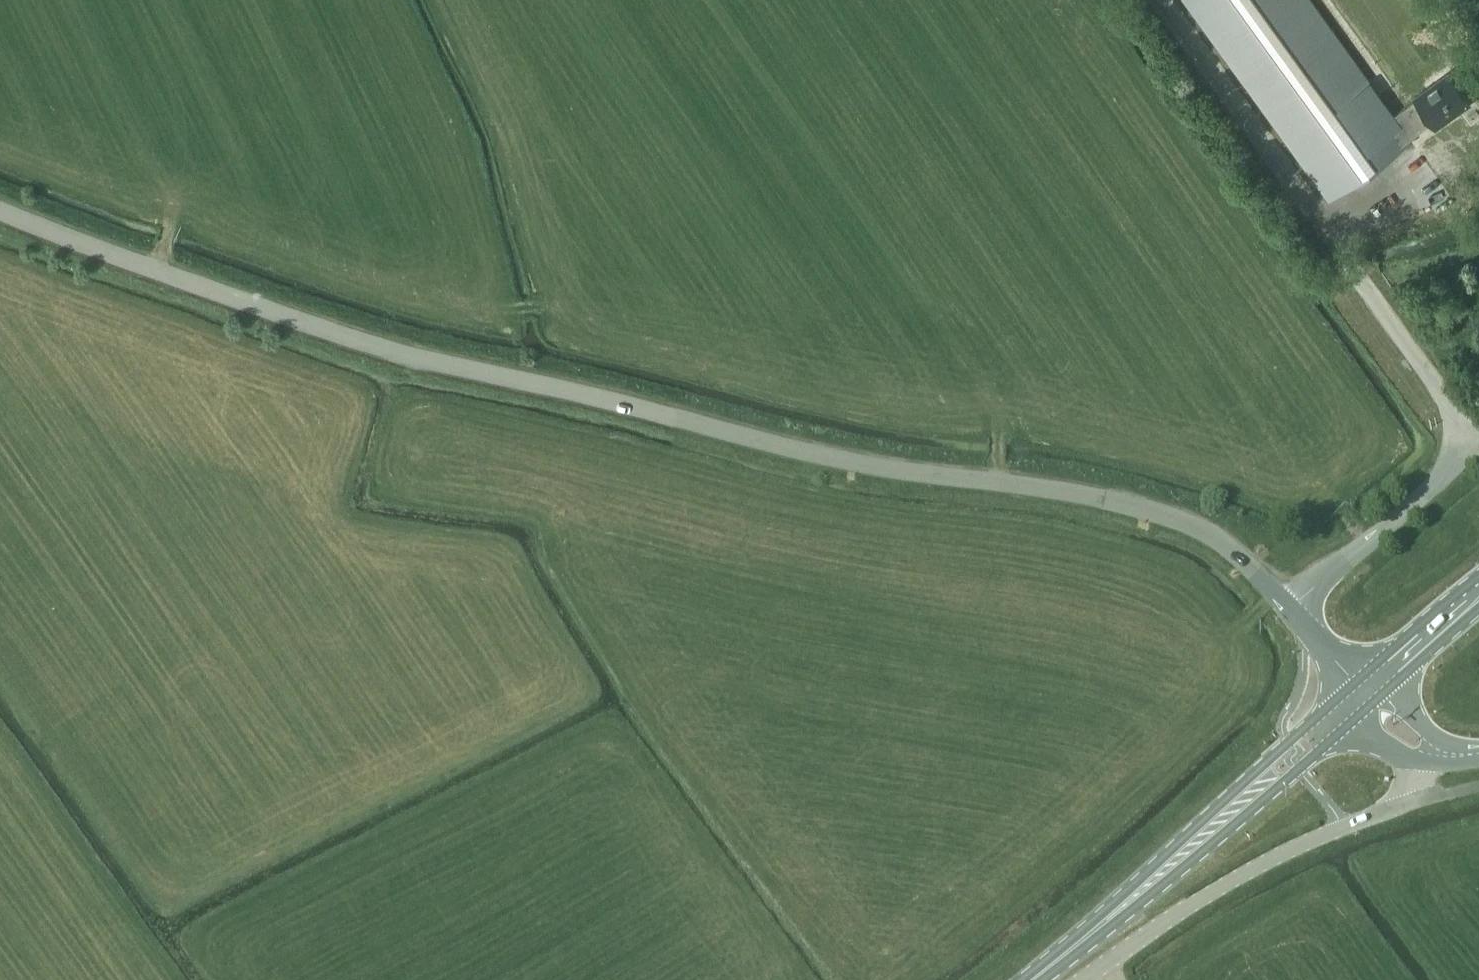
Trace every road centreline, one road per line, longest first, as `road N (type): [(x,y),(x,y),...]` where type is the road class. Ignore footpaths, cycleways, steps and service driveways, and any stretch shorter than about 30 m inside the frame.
road 1 (tertiary): [(1291,608),(1220,539),(1166,514),(1065,490),(814,452),(408,353),(0,208)]
road 2 (unclassified): [(1081,979),(1204,895),(1308,842),(1415,800),(1420,761)]
road 3 (primary): [(1355,682),(1079,933),(1072,949)]
road 4 (primary): [(1072,949),(1088,945),(1183,869),(1356,718)]
road 5 (unclassified): [(1291,608),(1478,446)]
road 6 (primary): [(1478,576),(1355,682)]
road 7 (primary): [(1388,689),(1478,610)]

